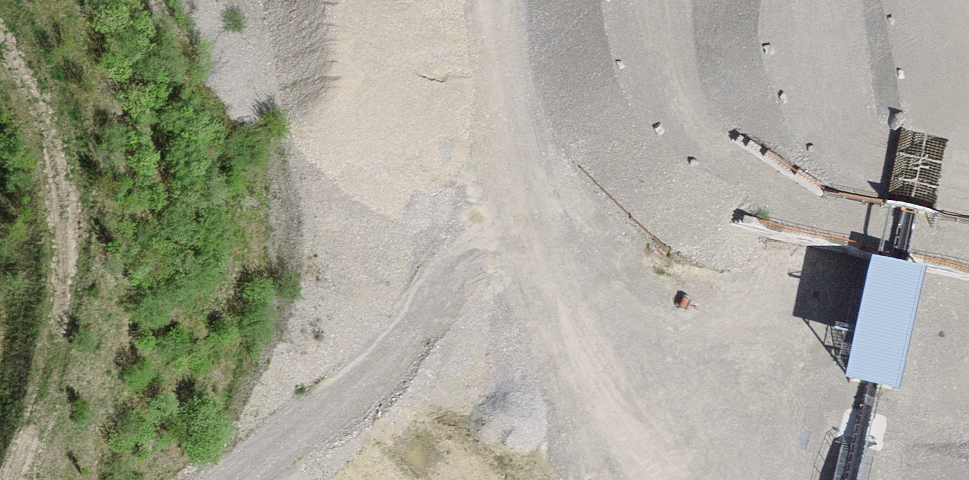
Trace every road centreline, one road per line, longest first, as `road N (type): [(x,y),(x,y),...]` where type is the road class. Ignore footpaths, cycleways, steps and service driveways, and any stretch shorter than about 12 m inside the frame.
road 1 (track): [(607,479),(579,464),(582,370),(487,200),(433,0)]
road 2 (track): [(579,464),(494,406),(415,396),(303,438),(248,479)]

